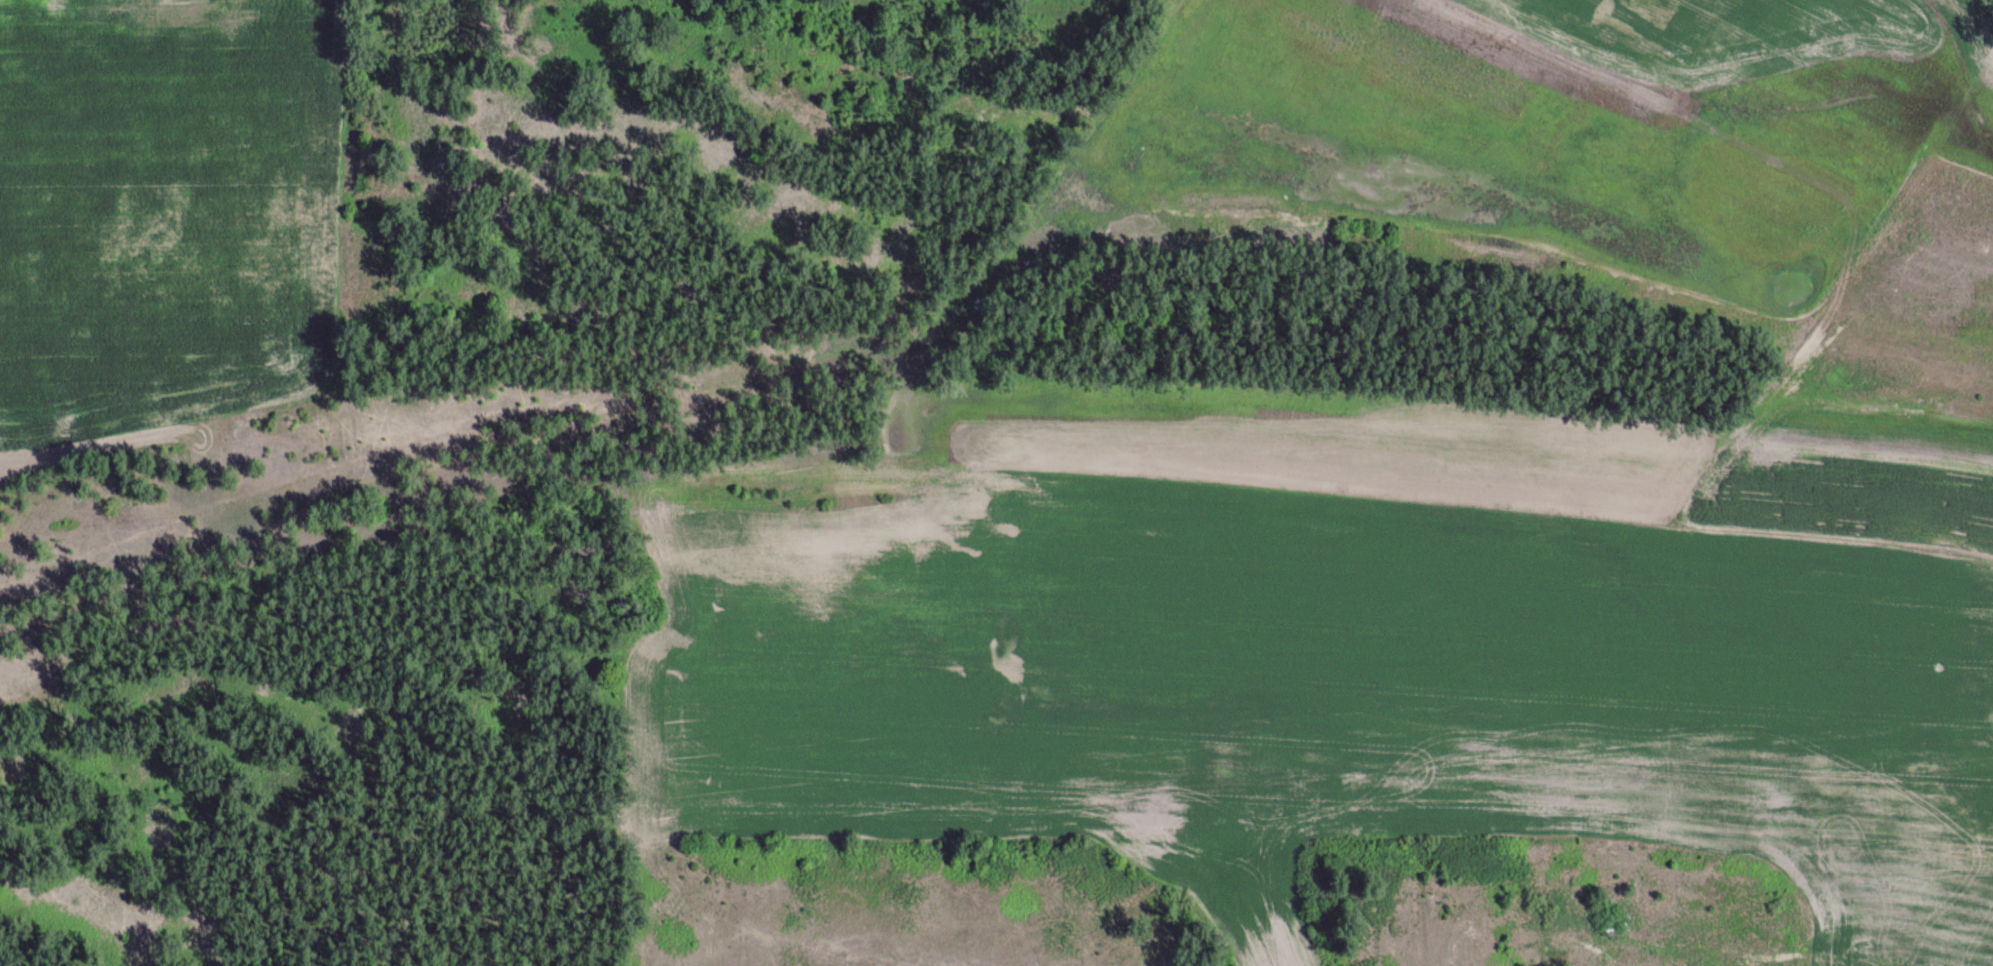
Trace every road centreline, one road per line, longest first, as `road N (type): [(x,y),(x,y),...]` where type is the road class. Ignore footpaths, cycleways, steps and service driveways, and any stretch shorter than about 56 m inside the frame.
road 1 (residential): [(1178,0),(1064,179),(946,318),(887,452),(895,458),(1196,470),(1992,560)]

